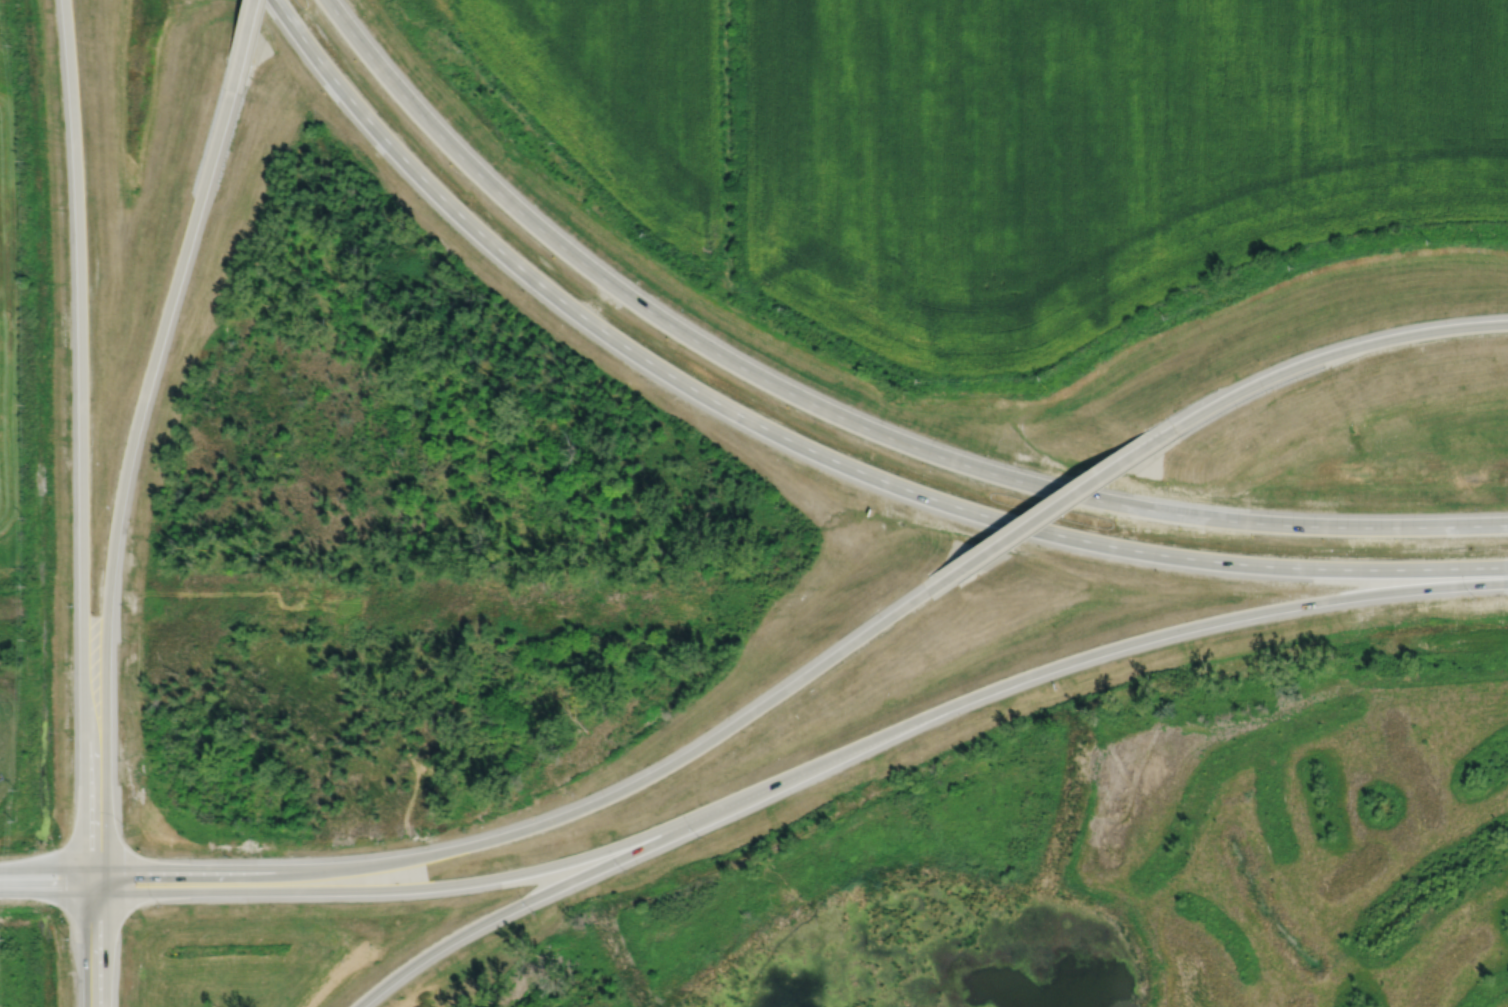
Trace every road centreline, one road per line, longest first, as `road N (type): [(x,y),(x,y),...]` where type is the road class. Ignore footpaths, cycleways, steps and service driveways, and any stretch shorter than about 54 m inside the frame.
road 1 (motorway): [(359,1006),(482,921),(1004,686),(1227,620),(1381,593),(1507,584)]
road 2 (motorway): [(275,0),(417,173),(558,298),(673,376),(764,427),(901,487),(1050,533),(1176,556)]
road 3 (motorway): [(1189,516),(964,464),(828,411),(692,339),(598,275),(482,177),(327,0)]
road 4 (motorway): [(65,0),(81,292),(81,873)]
road 5 (motorway): [(104,895),(409,888),(540,868),(643,837),(886,733)]
road 6 (motorway): [(104,874),(114,529),(231,90)]
road 7 (motorway): [(933,591),(643,781),(545,823),(385,865)]
road 8 (motorway): [(1507,324),(1406,335),(1326,357),(1176,428)]
road 9 (motorway): [(1176,556),(1315,569),(1507,568)]
road 10 (motorway): [(1507,527),(1189,516)]
road 11 (motorway): [(1176,428),(933,591)]
road 12 (motorway): [(385,865),(270,875),(104,874)]
road 13 (primary): [(81,873),(83,1006)]
road 14 (primary): [(106,1006),(104,874)]

